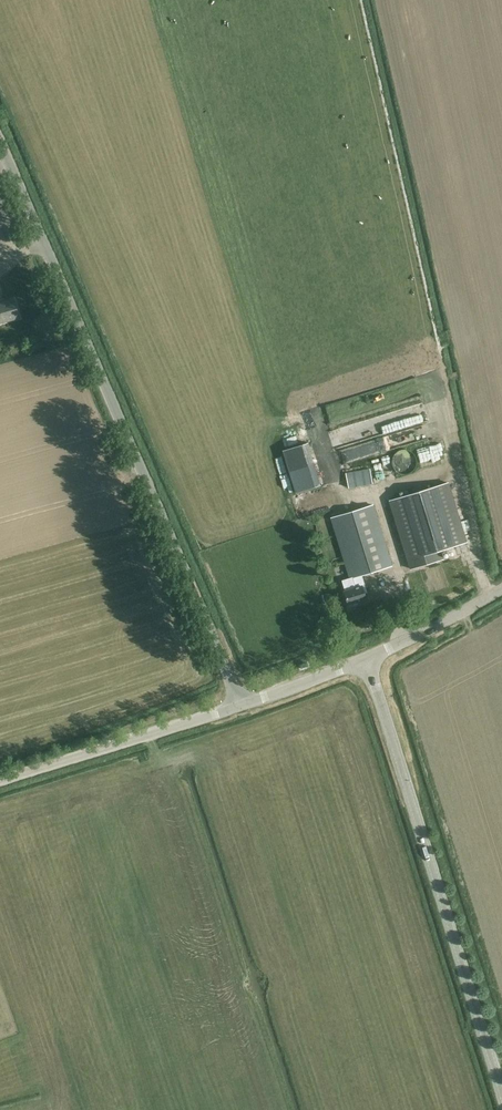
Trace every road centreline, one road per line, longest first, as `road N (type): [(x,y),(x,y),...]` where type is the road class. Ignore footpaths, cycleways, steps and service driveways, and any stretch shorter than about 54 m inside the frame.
road 1 (unclassified): [(241,704),(0,149)]
road 2 (unclassified): [(501,1098),(366,661)]
road 3 (tertiary): [(0,779),(241,704)]
road 4 (tertiary): [(366,661),(501,589)]
road 5 (tertiary): [(241,704),(366,661)]

